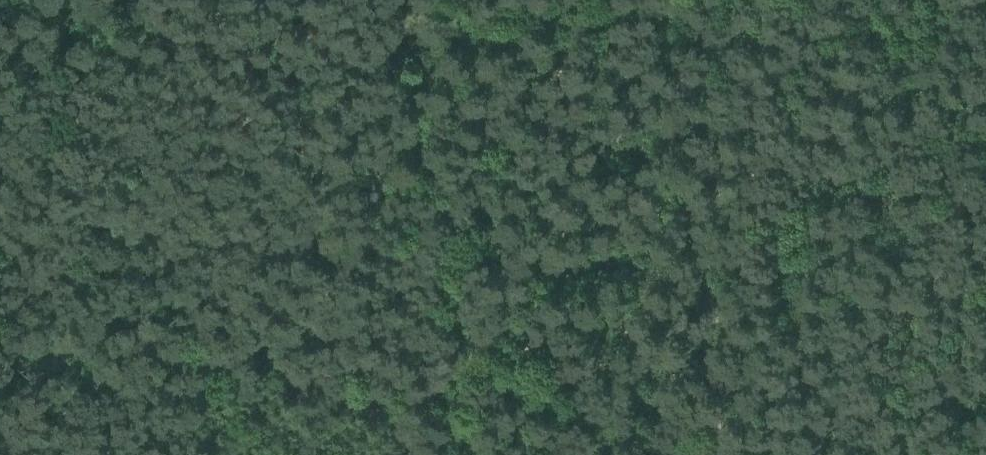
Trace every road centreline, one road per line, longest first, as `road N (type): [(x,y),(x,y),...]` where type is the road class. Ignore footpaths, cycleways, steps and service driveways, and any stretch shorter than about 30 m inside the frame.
road 1 (track): [(0,227),(709,271)]
road 2 (track): [(695,0),(709,271)]
road 3 (track): [(456,454),(459,355),(431,259)]
road 4 (track): [(709,271),(714,454)]
road 5 (track): [(155,234),(56,100)]

